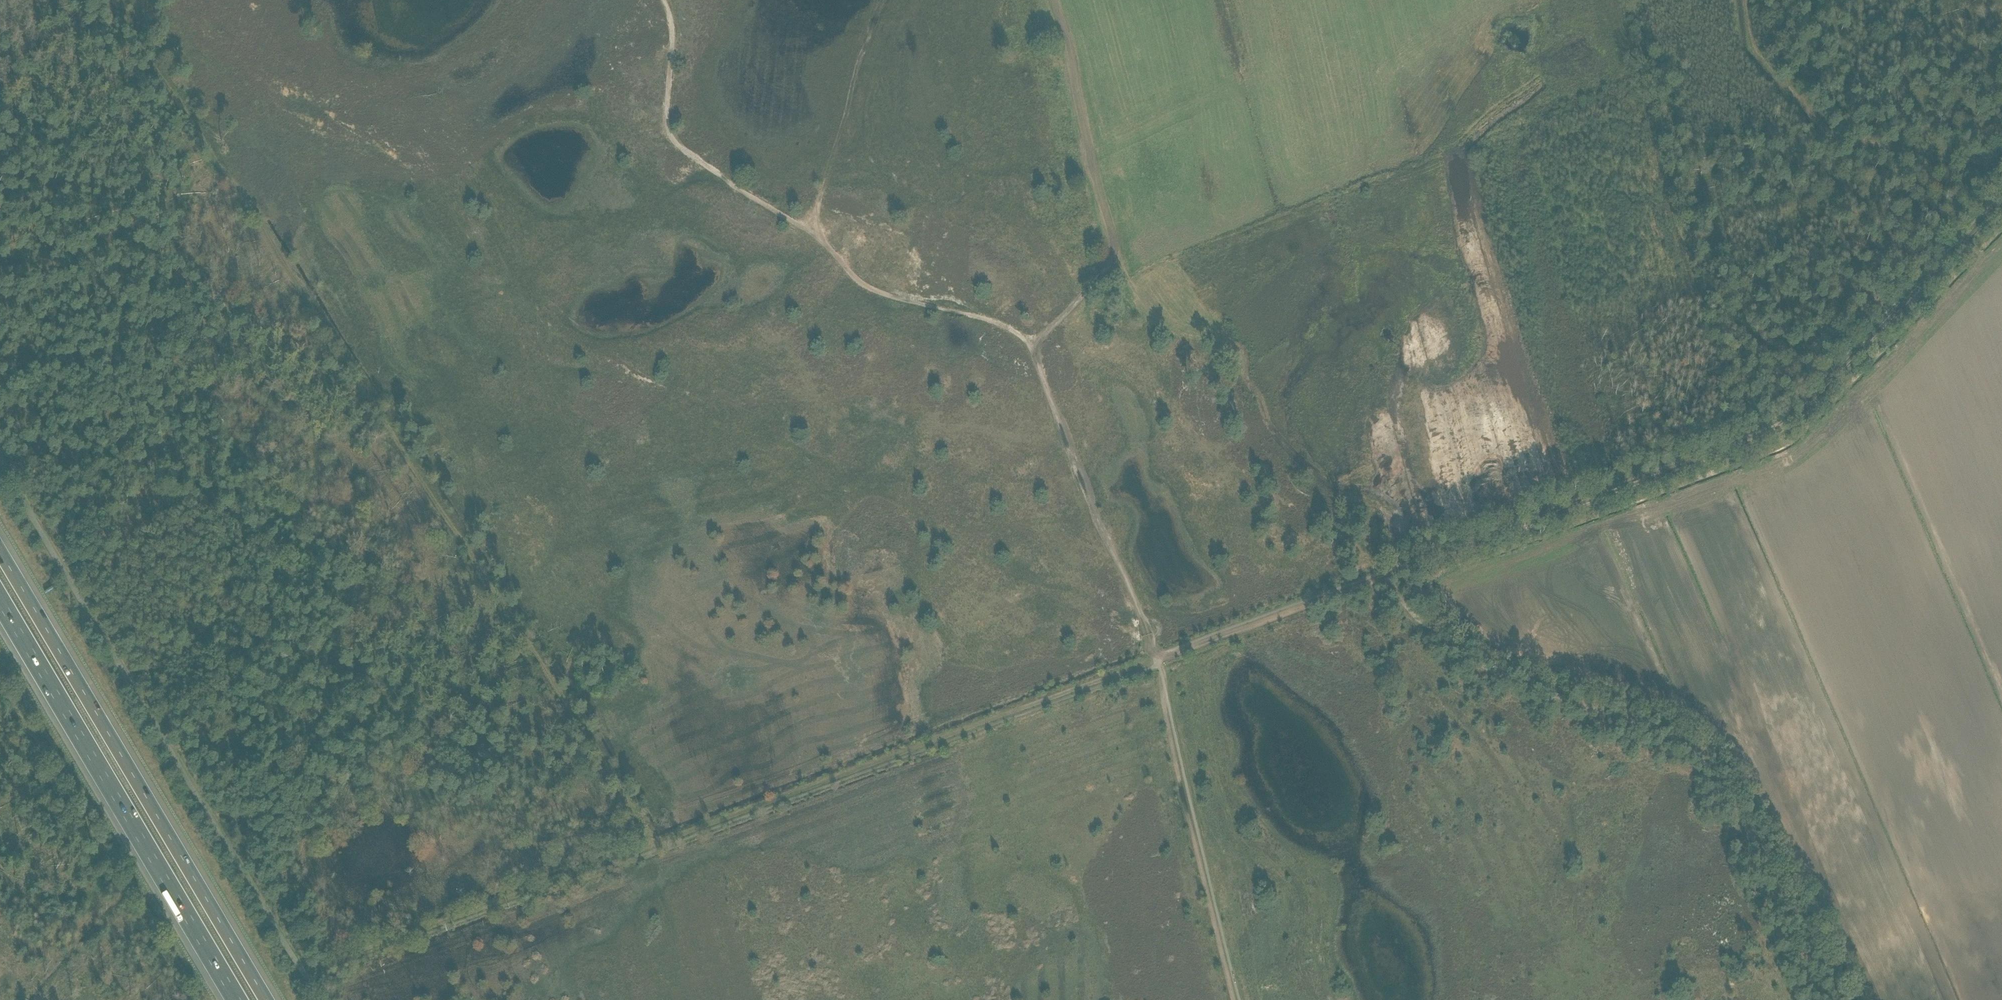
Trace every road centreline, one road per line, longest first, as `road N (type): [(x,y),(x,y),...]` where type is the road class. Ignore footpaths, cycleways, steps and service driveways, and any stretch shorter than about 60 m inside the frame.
road 1 (track): [(648,844),(116,0)]
road 2 (track): [(1157,660),(1779,430),(2001,204)]
road 3 (track): [(1157,660),(1086,502),(1026,343),(1003,326),(861,284),(809,229),(673,140),(666,119),(671,20),(662,0)]
road 4 (track): [(1843,999),(1690,746),(1476,666),(1375,575)]
road 5 (track): [(648,844),(1152,662)]
road 6 (motorway): [(267,999),(0,553)]
road 7 (motorway): [(0,600),(237,999)]
road 8 (track): [(194,999),(0,665)]
road 9 (track): [(304,973),(648,844)]
road 10 (track): [(1154,667),(1234,999)]
road 11 (track): [(809,229),(848,83),(885,0)]
road 12 (track): [(1033,352),(1118,245)]

